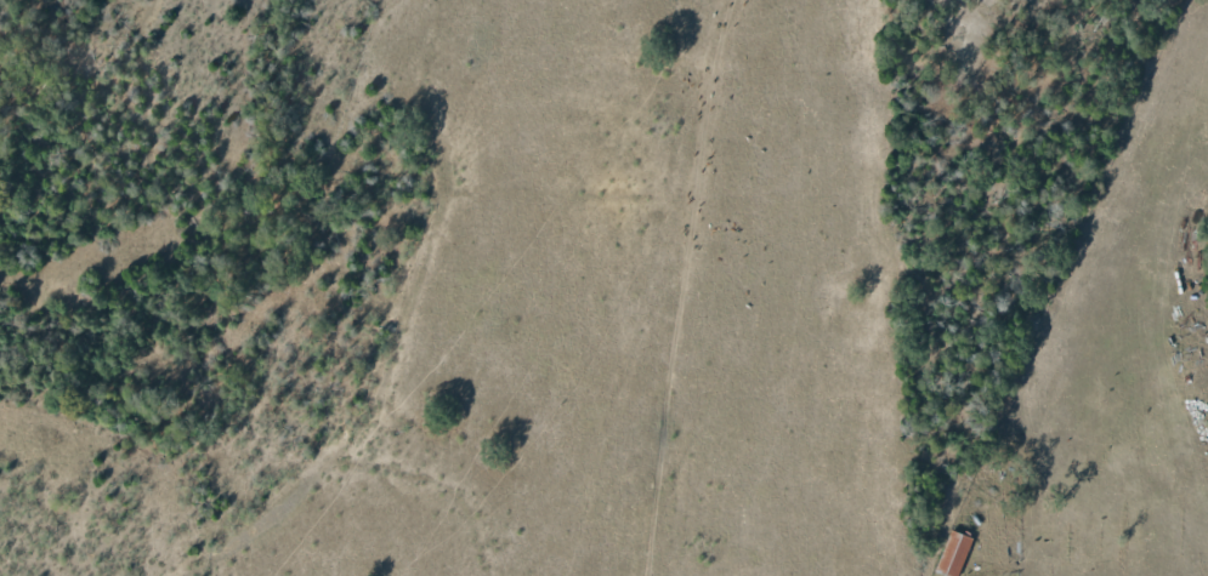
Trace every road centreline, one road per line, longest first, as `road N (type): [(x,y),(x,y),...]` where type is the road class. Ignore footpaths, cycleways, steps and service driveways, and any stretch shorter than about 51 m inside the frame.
road 1 (residential): [(540,575),(612,381),(733,0)]

